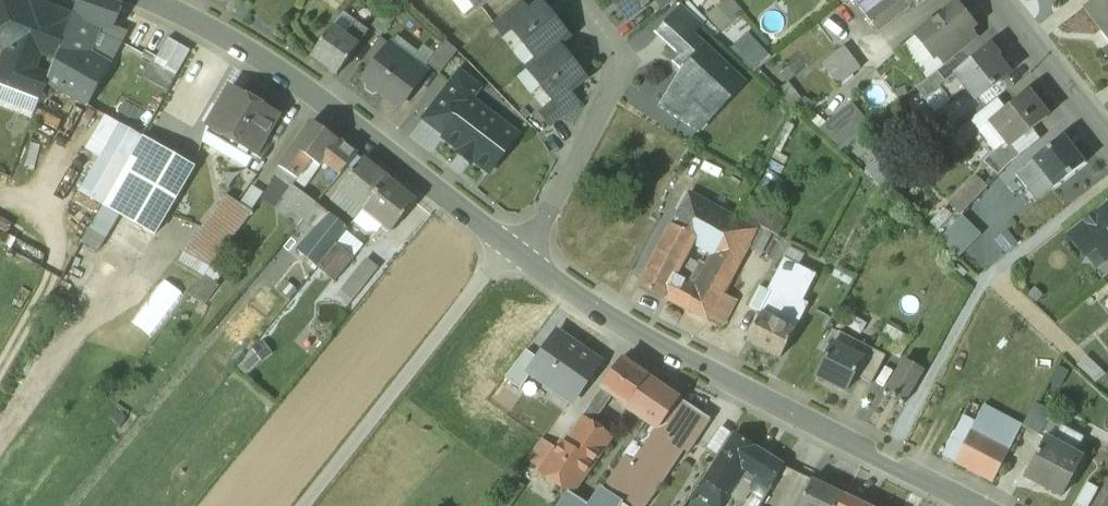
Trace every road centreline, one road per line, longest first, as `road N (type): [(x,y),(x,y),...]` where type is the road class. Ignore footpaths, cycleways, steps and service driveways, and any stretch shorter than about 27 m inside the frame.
road 1 (residential): [(978,505),(738,391),(511,251)]
road 2 (residential): [(511,251),(319,99),(201,23),(148,0)]
road 3 (track): [(304,505),(511,251)]
road 4 (residential): [(511,251),(554,201),(624,57),(578,0)]
road 5 (residential): [(1107,146),(991,0)]
road 6 (track): [(0,363),(69,236)]

